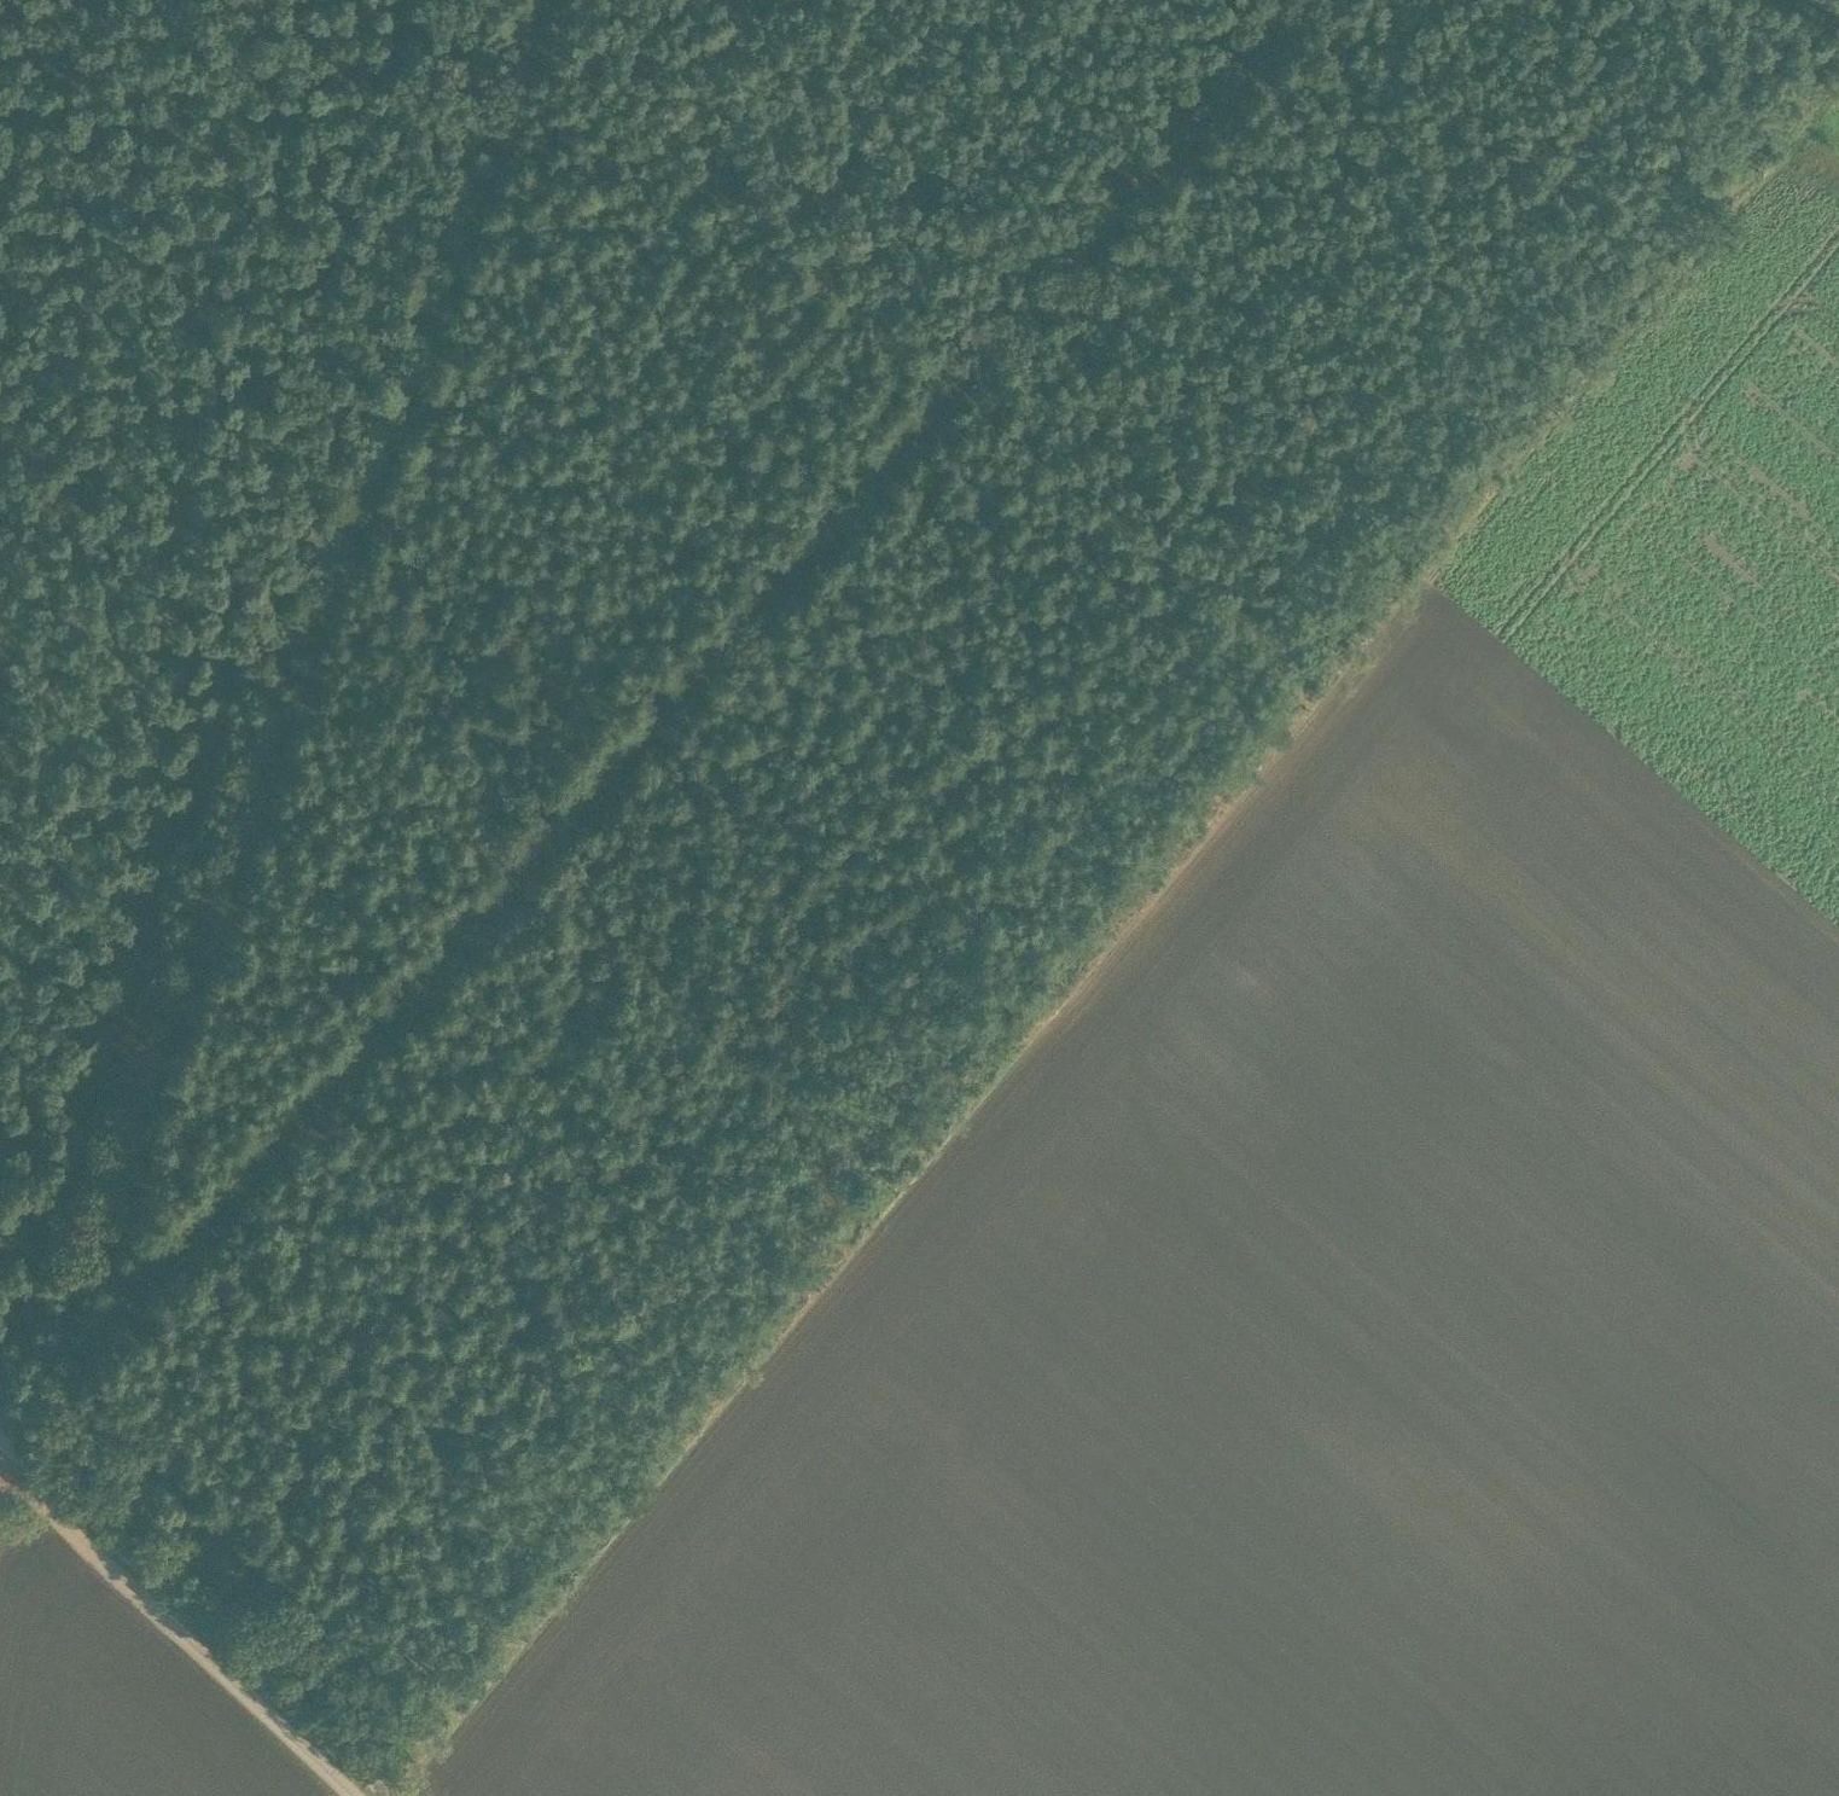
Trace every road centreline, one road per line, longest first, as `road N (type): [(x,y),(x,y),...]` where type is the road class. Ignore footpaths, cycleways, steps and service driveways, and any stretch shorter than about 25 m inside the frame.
road 1 (track): [(42,1396),(73,1330),(525,50)]
road 2 (track): [(961,398),(68,1380),(42,1396)]
road 3 (track): [(1319,0),(961,398)]
road 4 (track): [(0,1467),(363,1795)]
road 5 (track): [(0,1403),(109,1041)]

